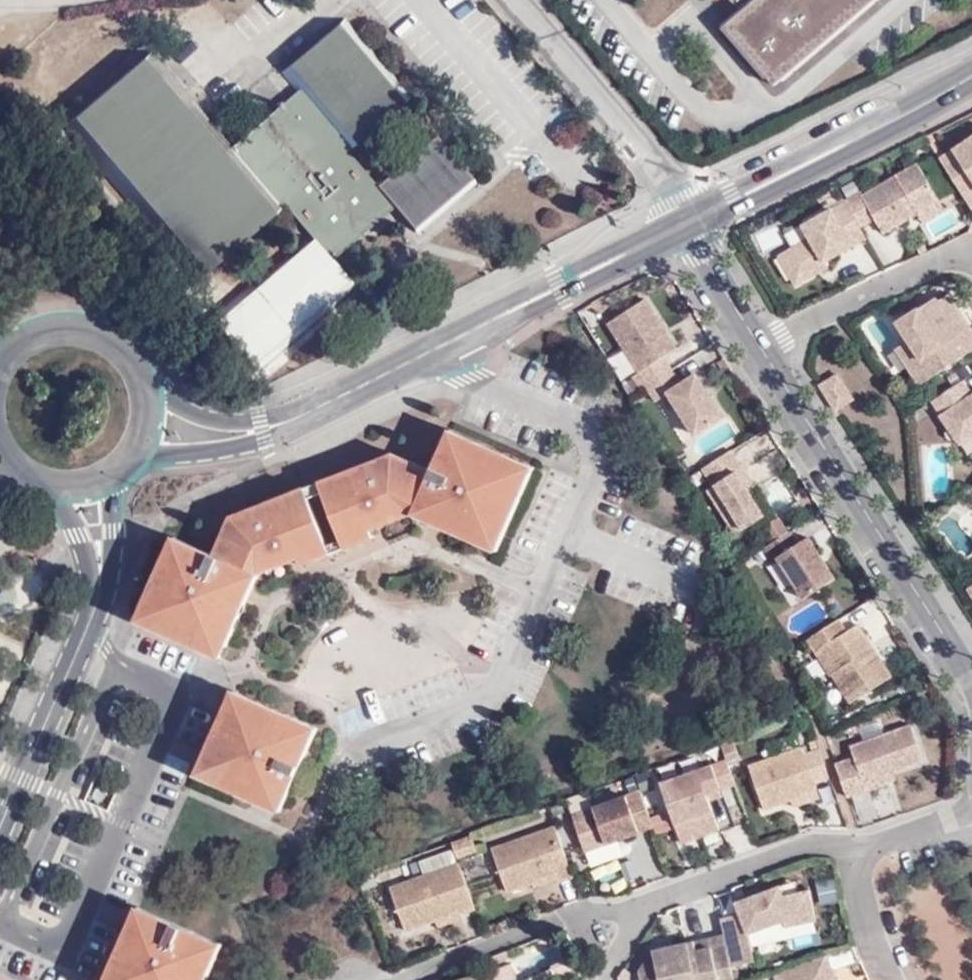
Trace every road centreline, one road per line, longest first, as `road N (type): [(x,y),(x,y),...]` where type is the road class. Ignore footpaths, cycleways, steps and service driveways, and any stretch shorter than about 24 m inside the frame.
road 1 (residential): [(438,345),(491,388),(600,442),(497,681),(350,749)]
road 2 (residential): [(862,866),(809,847),(642,912),(575,916),(410,979)]
road 3 (residential): [(0,924),(65,950),(179,690),(119,665),(91,629)]
road 4 (residential): [(971,660),(763,342)]
road 5 (residential): [(687,227),(971,76)]
road 6 (unclassified): [(687,227),(521,0)]
road 7 (residential): [(438,345),(687,227)]
road 8 (residential): [(763,342),(945,257),(971,263)]
road 9 (residential): [(0,823),(91,629)]
road 10 (residential): [(148,389),(126,347),(84,325),(37,329),(0,359)]
road 11 (residential): [(135,452),(231,446),(283,428),(306,411)]
road 12 (residential): [(306,411),(232,420),(148,389)]
road 13 (residential): [(306,411),(438,345)]
road 14 (residential): [(763,342),(687,227)]
road 15 (residential): [(98,602),(110,529),(106,477)]
road 16 (residential): [(54,485),(98,602)]
road 17 (residential): [(971,813),(888,843),(862,866)]

